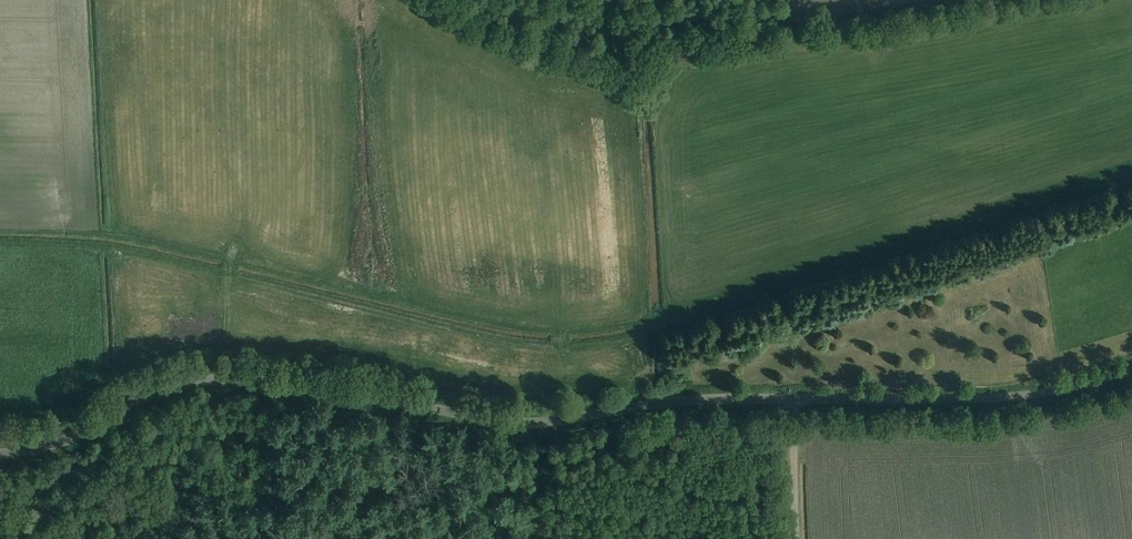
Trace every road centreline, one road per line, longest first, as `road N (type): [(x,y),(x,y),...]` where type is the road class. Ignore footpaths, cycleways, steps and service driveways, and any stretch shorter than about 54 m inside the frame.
road 1 (unclassified): [(0,453),(75,437),(153,393),(203,379),(262,381),(518,423),(660,403),(1020,394),(1131,368)]
road 2 (track): [(262,381),(273,538)]
road 3 (track): [(791,397),(797,538)]

